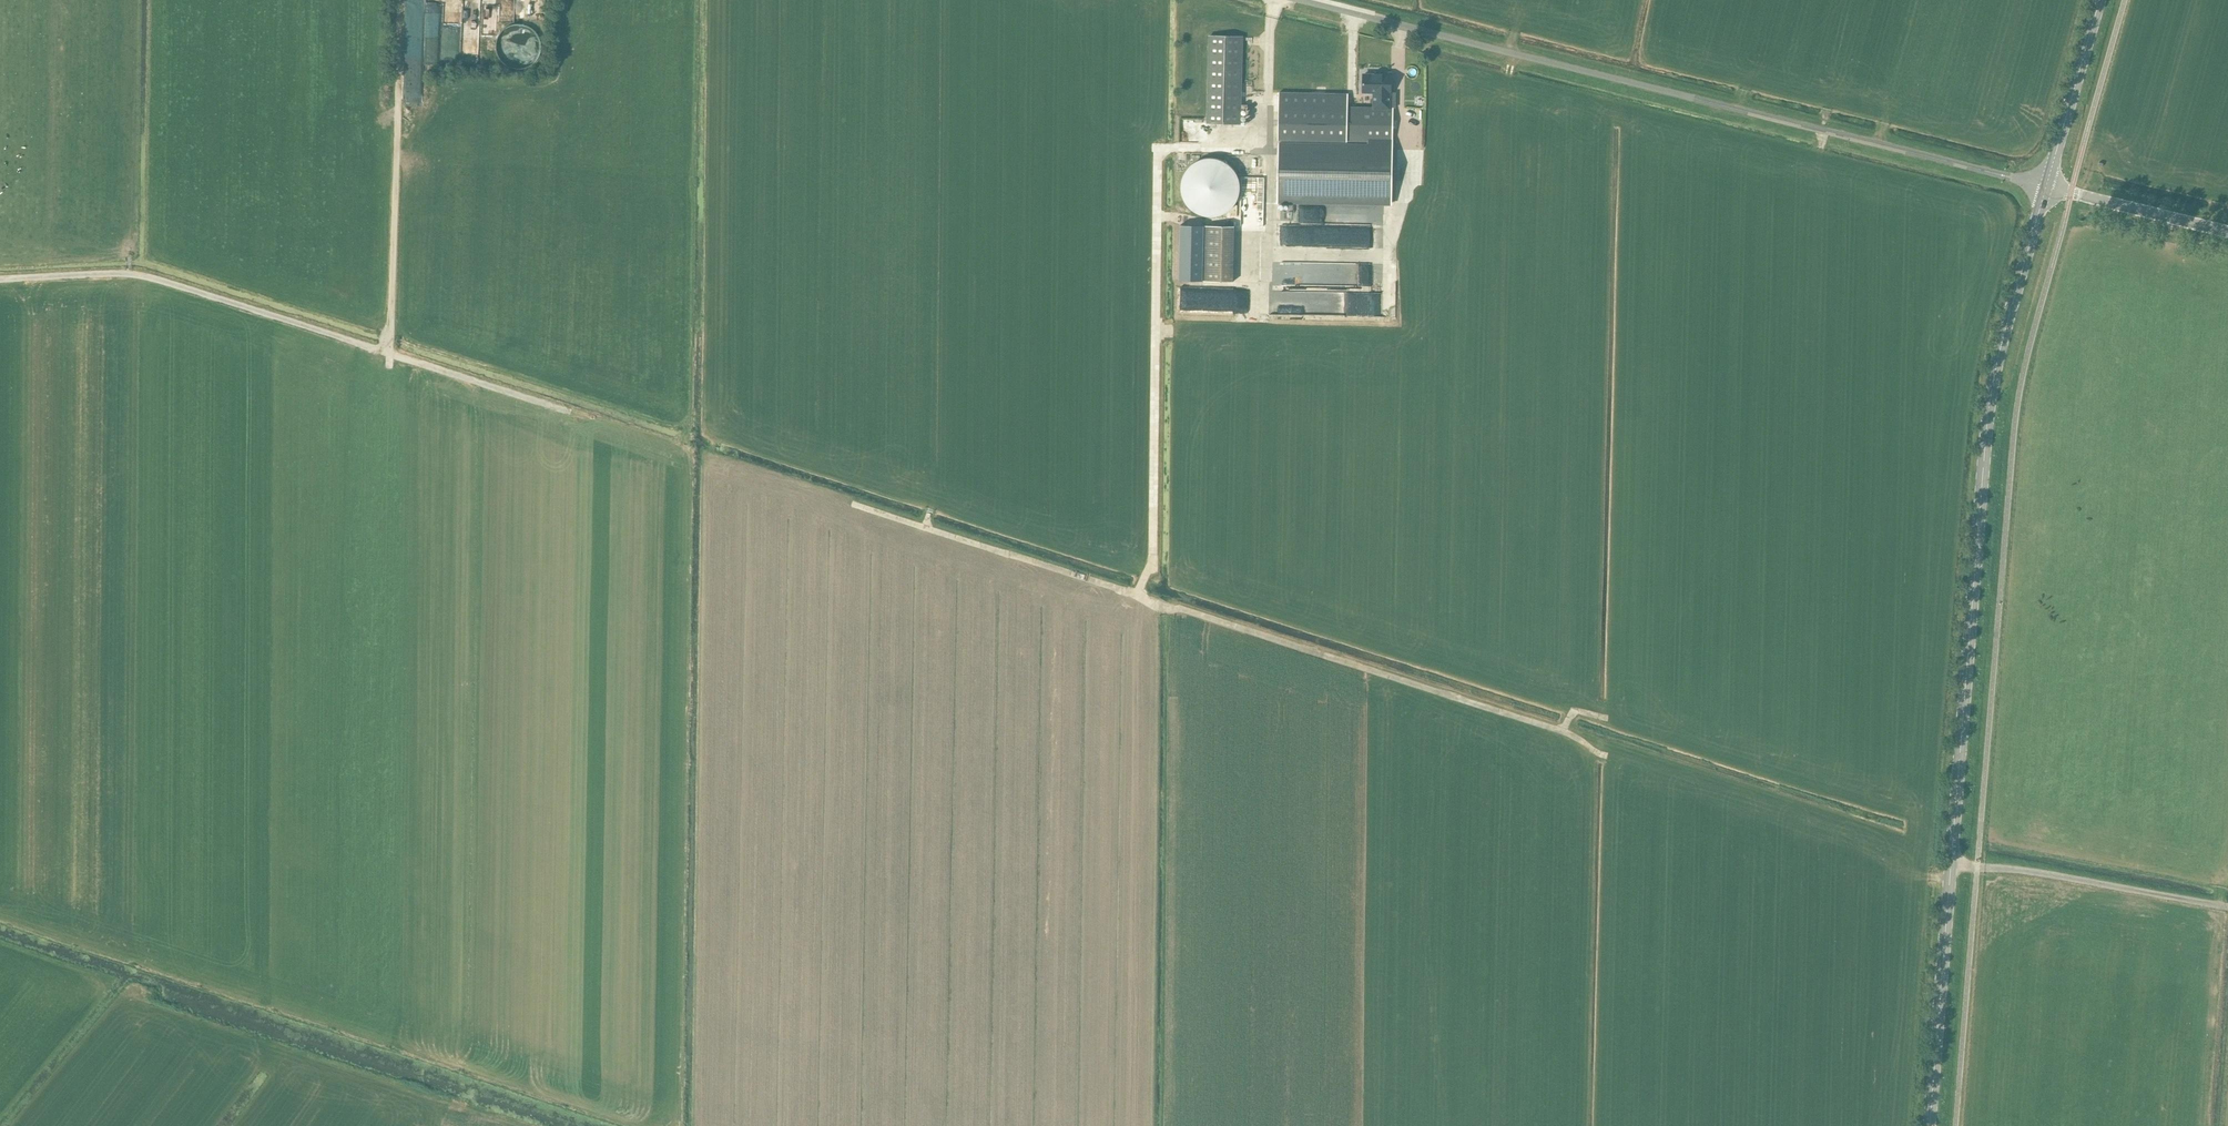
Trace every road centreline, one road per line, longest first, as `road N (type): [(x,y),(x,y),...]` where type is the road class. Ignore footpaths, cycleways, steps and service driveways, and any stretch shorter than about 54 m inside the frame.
road 1 (tertiary): [(1930,1125),(1988,436),(2047,186)]
road 2 (unclassified): [(2047,186),(1289,0)]
road 3 (track): [(1951,863),(2227,906)]
road 4 (tertiary): [(2047,186),(2101,0)]
road 5 (unclassified): [(2227,231),(2047,186)]

